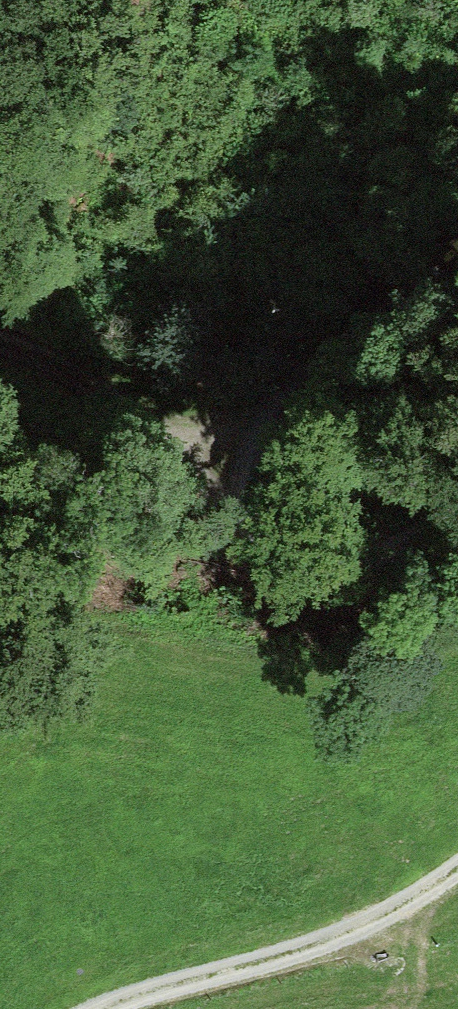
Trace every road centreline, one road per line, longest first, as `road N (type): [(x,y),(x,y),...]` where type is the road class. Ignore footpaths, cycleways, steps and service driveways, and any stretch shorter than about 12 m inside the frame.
road 1 (track): [(99,1008),(361,927),(457,862)]
road 2 (track): [(249,472),(318,359),(423,288),(457,252)]
road 3 (track): [(249,472),(35,347),(0,343)]
road 4 (track): [(457,501),(397,544),(326,565),(267,529),(249,472)]

